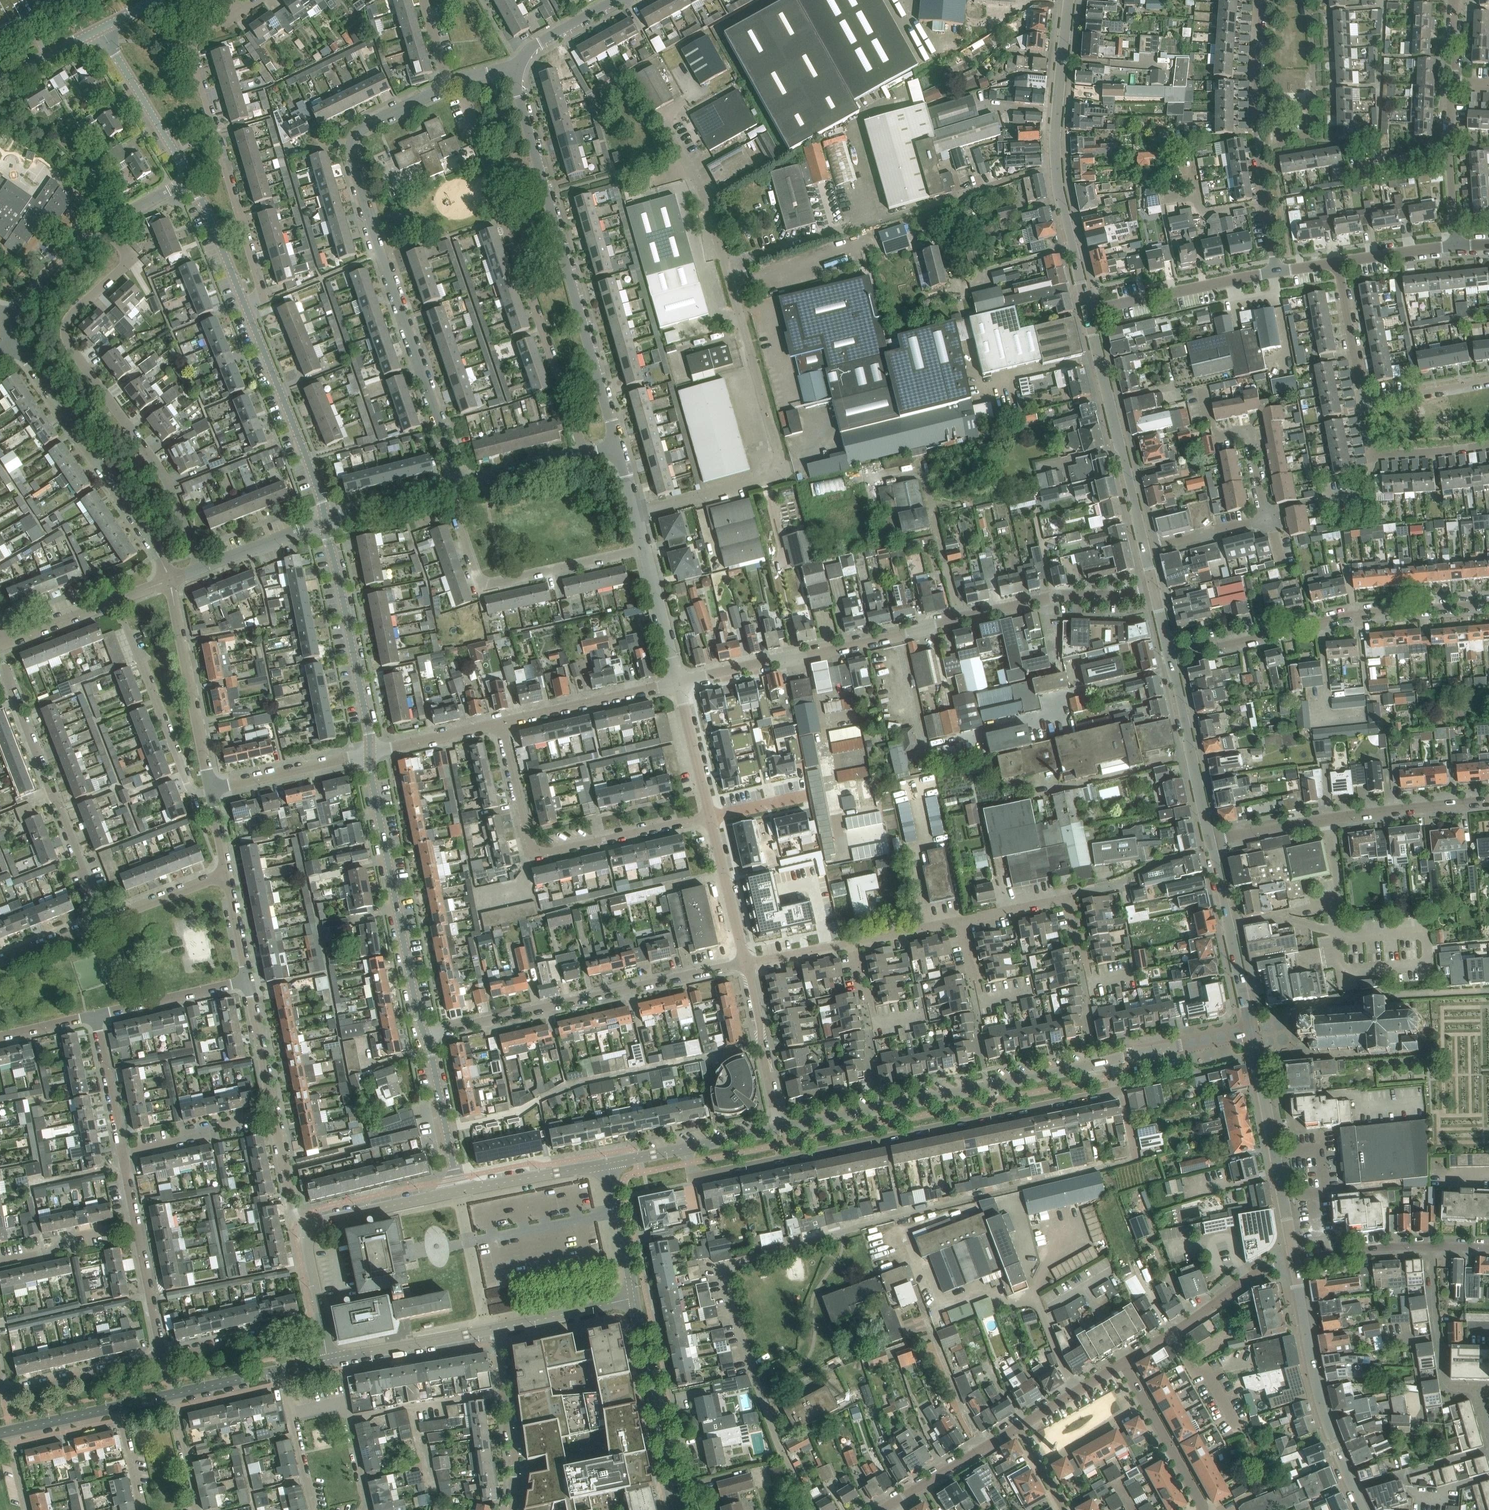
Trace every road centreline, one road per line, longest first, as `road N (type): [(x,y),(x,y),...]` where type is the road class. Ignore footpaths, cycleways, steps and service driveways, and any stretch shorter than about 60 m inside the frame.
road 1 (unclassified): [(1137,1158),(727,1267),(724,1288),(766,1411),(811,1509)]
road 2 (residential): [(636,513),(769,476),(776,458),(704,200),(662,117),(679,103)]
road 3 (residential): [(678,683),(1059,597),(1156,590)]
road 4 (residential): [(688,1147),(699,1175),(1108,1091),(1115,1060)]
road 5 (residential): [(460,487),(352,141),(368,123),(450,85)]
road 6 (residential): [(201,569),(161,470),(65,333),(71,316),(132,260),(105,225)]
road 7 (residential): [(618,446),(516,83),(520,65)]
road 8 (residential): [(778,1129),(1115,1060)]
road 9 (residential): [(424,1032),(746,963)]
road 10 (residential): [(585,453),(481,142)]
road 11 (residential): [(1170,658),(1357,613),(1488,603)]
road 12 (residential): [(1087,310),(1056,173),(1069,0)]
road 13 (residential): [(710,815),(536,853),(502,722)]
road 14 (residential): [(101,922),(0,654)]
road 15 (tertiary): [(424,1032),(370,751)]
road 16 (residential): [(170,580),(12,343)]
road 17 (residential): [(1211,842),(1488,803)]
road 18 (residential): [(245,306),(262,298),(190,48)]
road 19 (residential): [(644,549),(484,582),(448,491)]
road 20 (unclassified): [(1362,1509),(1325,1417),(1294,1260)]
road 21 (residential): [(1146,549),(1087,310)]
road 22 (residential): [(1146,549),(1265,519),(1248,435),(1218,437)]
road 23 (residential): [(1294,1260),(1251,1031)]
road 24 (tertiary): [(370,751),(325,523)]
road 25 (tertiary): [(325,523),(245,306)]
road 26 (residential): [(211,792),(190,791),(117,601)]
road 27 (tertiary): [(679,1509),(633,1298)]
road 28 (residential): [(210,784),(170,580)]
road 29 (residential): [(1123,1363),(1244,1281),(1294,1260)]
road 30 (residential): [(1251,1031),(1211,842)]
road 31 (residential): [(1274,271),(1087,310)]
road 32 (residential): [(1211,842),(1170,658)]
road 33 (residential): [(490,1330),(511,1429),(511,1509)]
road 34 (residential): [(502,722),(678,683)]
road 35 (tertiary): [(191,179),(101,29)]
road 36 (residential): [(959,921),(1066,898),(1083,960)]
road 37 (residential): [(778,1129),(746,963)]
road 38 (residential): [(1475,1388),(1446,1386),(1439,1248)]
road 39 (residential): [(1203,1509),(1123,1363)]
road 40 (residential): [(1,1393),(163,1356)]
road 41 (tertiary): [(327,1360),(490,1330)]
road 42 (tertiary): [(459,1192),(424,1032)]
road 43 (residential): [(210,784),(370,751)]
road 44 (residential): [(1364,398),(1374,446),(1488,439)]
road 45 (residential): [(163,1356),(322,1322)]
road 46 (residential): [(122,1154),(274,1111)]
road 47 (residential): [(95,1018),(248,980)]
road 48 (tertiary): [(310,1232),(325,1221),(459,1192)]
road 49 (residential): [(887,1506),(1018,1427)]
road 50 (residential): [(746,963),(710,815)]
road 51 (tertiary): [(459,1192),(608,1164)]
road 52 (residential): [(1256,150),(1263,0)]
road 53 (tertiary): [(490,1330),(633,1298)]
road 54 (residential): [(1439,1248),(1294,1260)]
road 55 (residential): [(0,1261),(136,1224)]
road 56 (residential): [(0,318),(105,225)]
road 57 (residential): [(1337,261),(1364,398)]
road 58 (residential): [(1115,1060),(1251,1031)]
road 59 (residential): [(122,1154),(95,1018)]
road 60 (residential): [(678,683),(644,549)]
road 61 (tertiary): [(245,306),(191,179)]
road 62 (tertiary): [(633,1298),(608,1164)]
road 63 (residential): [(710,815),(678,683)]
road 64 (residential): [(370,751),(502,722)]
road 65 (residential): [(163,1356),(136,1224)]
road 66 (residential): [(227,875),(101,922)]
road 67 (residential): [(1306,133),(1314,107),(1308,0)]
road 68 (residential): [(274,1111),(248,980)]
road 69 (residential): [(201,569),(325,523)]
road 70 (residential): [(460,487),(585,453)]
road 71 (residential): [(310,1232),(293,1207),(274,1111)]
road 72 (residential): [(325,523),(448,491)]
road 73 (residential): [(1364,398),(1488,385)]
road 74 (residential): [(1018,1427),(1123,1363)]
road 75 (residential): [(1274,271),(1256,150)]
road 76 (residential): [(1456,245),(1337,261)]

